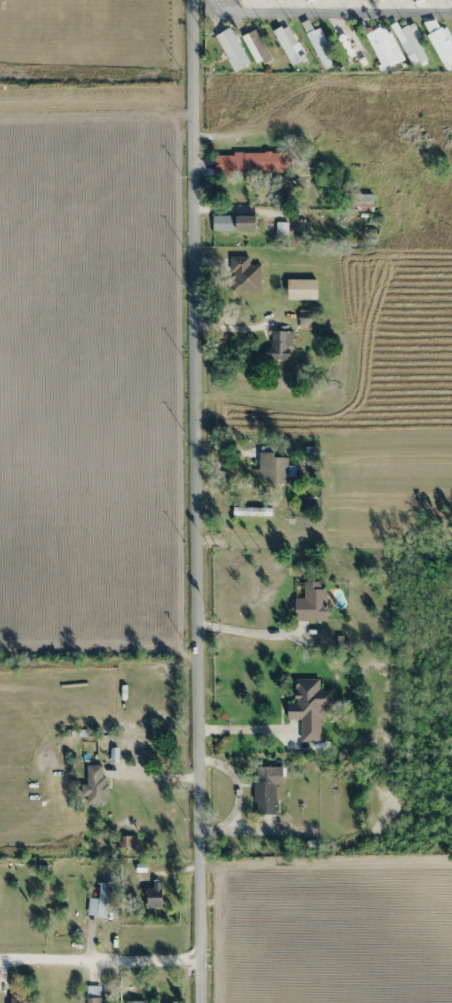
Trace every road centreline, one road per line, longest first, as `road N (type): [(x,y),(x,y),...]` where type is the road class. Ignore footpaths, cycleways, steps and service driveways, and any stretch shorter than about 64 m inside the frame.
road 1 (residential): [(194,1002),(186,0)]
road 2 (residential): [(231,0),(245,10),(451,12)]
road 3 (residential): [(193,945),(0,946)]

